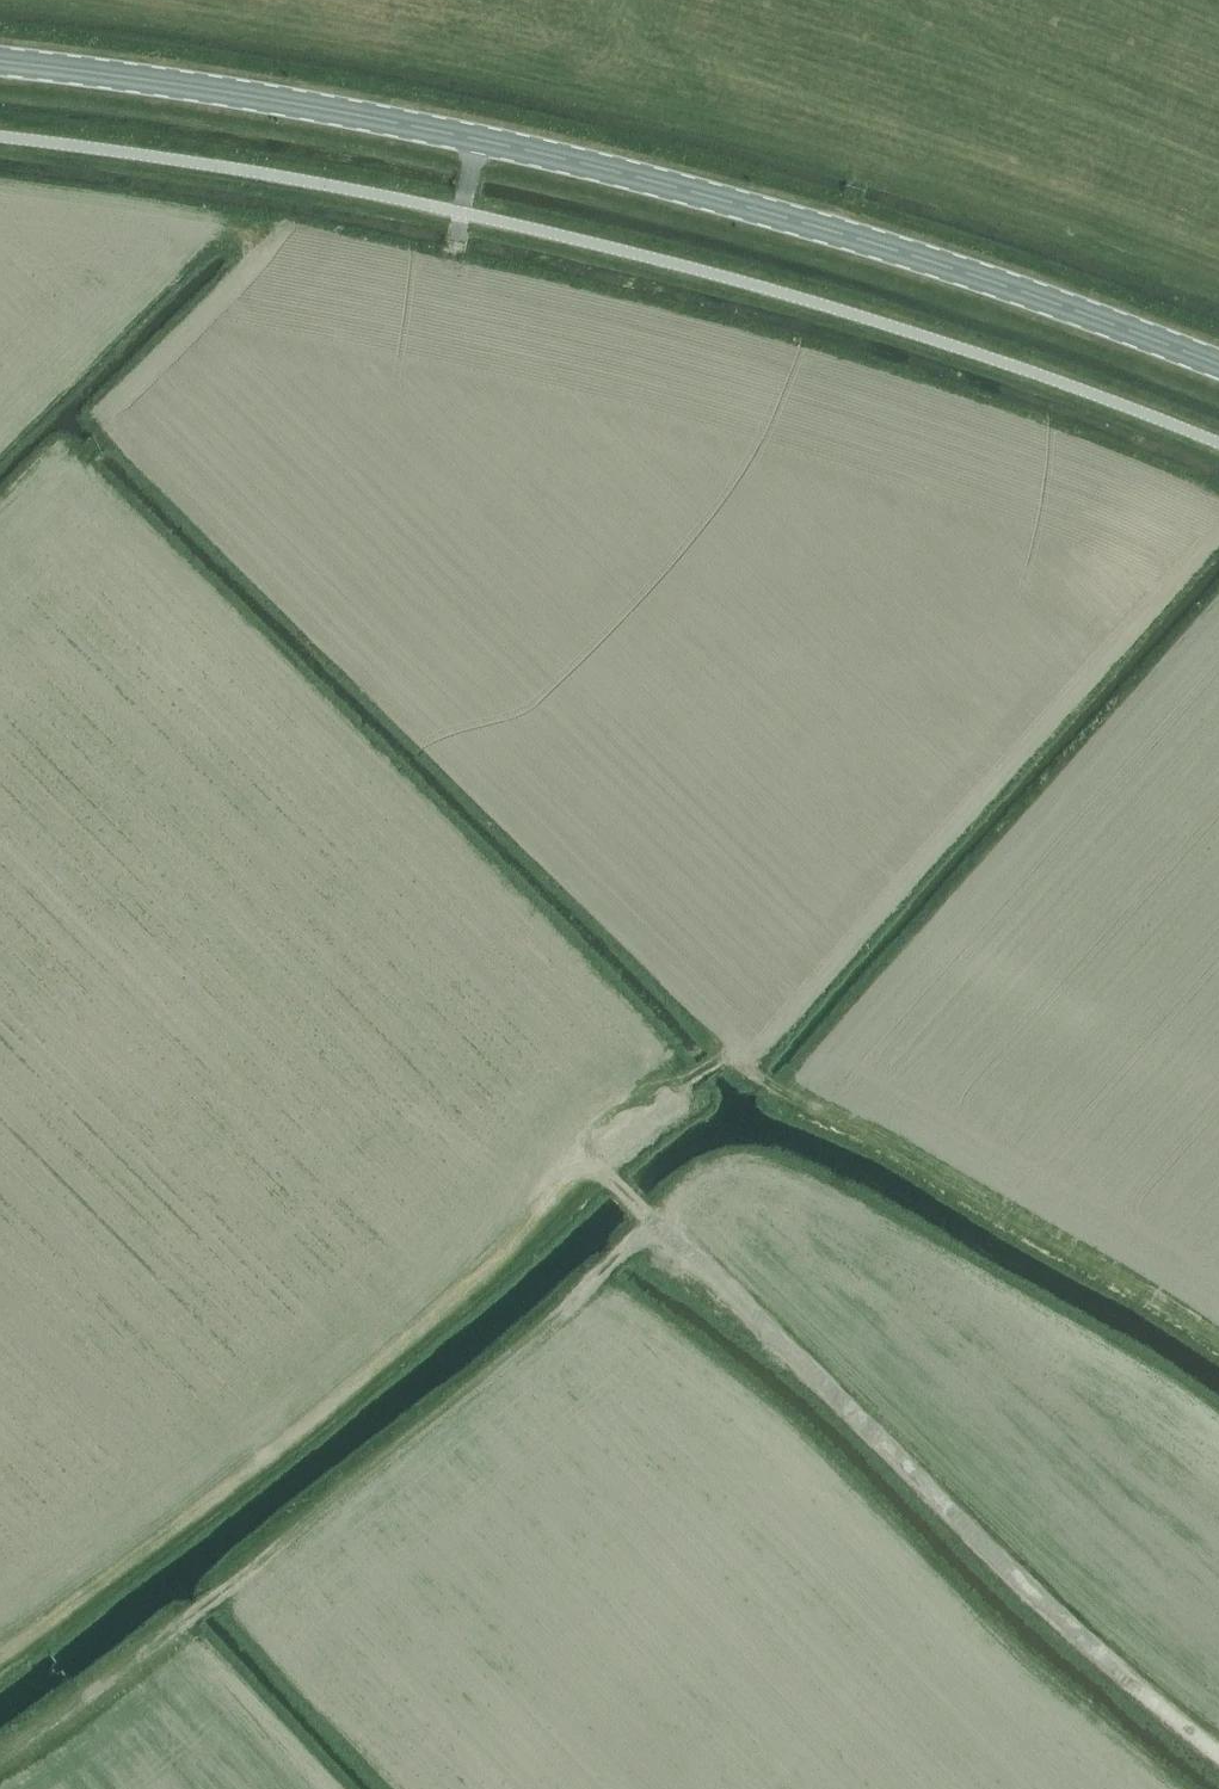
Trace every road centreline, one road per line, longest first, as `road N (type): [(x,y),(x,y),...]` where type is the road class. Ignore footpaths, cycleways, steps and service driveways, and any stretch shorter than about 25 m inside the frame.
road 1 (primary): [(1218,365),(902,251),(581,162),(250,95),(0,61)]
road 2 (track): [(1218,1754),(1142,1694),(624,1191)]
road 3 (track): [(451,266),(477,139)]

